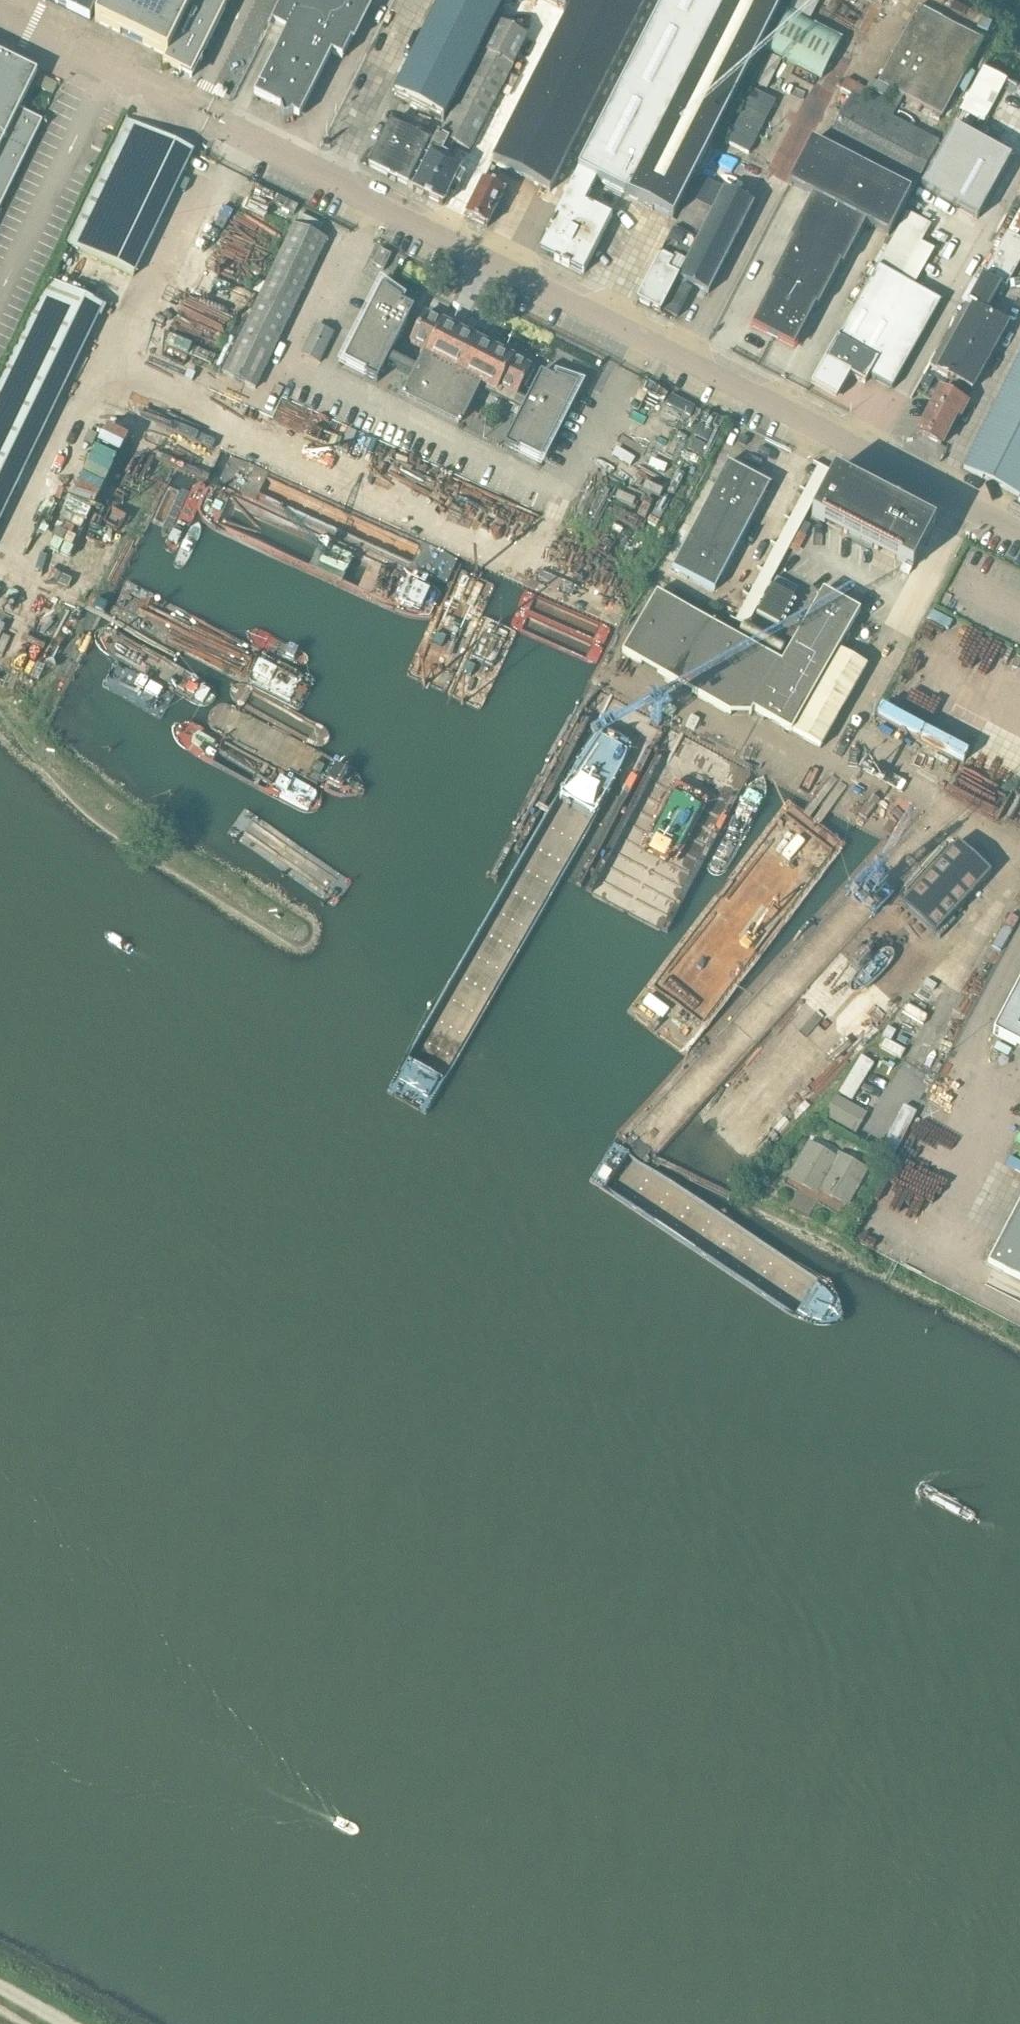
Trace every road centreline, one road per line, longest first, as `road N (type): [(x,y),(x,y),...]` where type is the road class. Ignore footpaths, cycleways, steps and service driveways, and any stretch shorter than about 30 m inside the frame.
road 1 (unclassified): [(1019,533),(230,125)]

